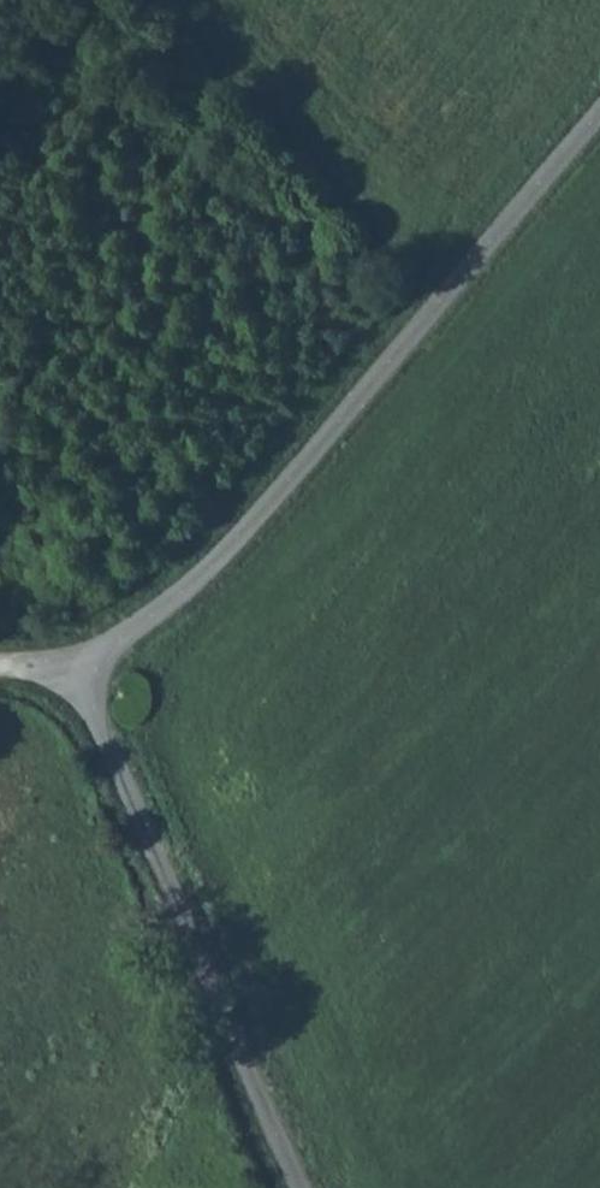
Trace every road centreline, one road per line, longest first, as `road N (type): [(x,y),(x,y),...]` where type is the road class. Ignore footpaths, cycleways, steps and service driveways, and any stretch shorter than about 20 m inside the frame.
road 1 (unclassified): [(90,665),(222,553),(599,115)]
road 2 (unclassified): [(302,1187),(98,718),(90,665)]

